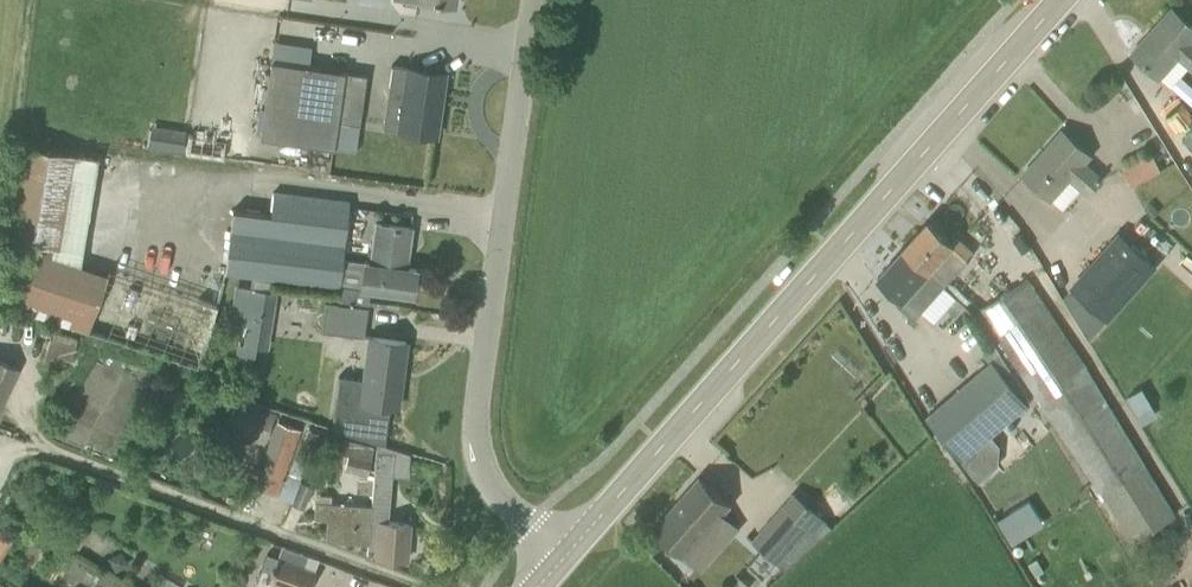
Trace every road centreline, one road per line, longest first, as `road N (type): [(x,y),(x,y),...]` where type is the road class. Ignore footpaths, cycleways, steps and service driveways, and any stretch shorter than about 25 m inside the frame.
road 1 (secondary): [(562,563),(1063,0)]
road 2 (unclassified): [(562,563),(508,516),(481,442),(488,315),(533,0)]

